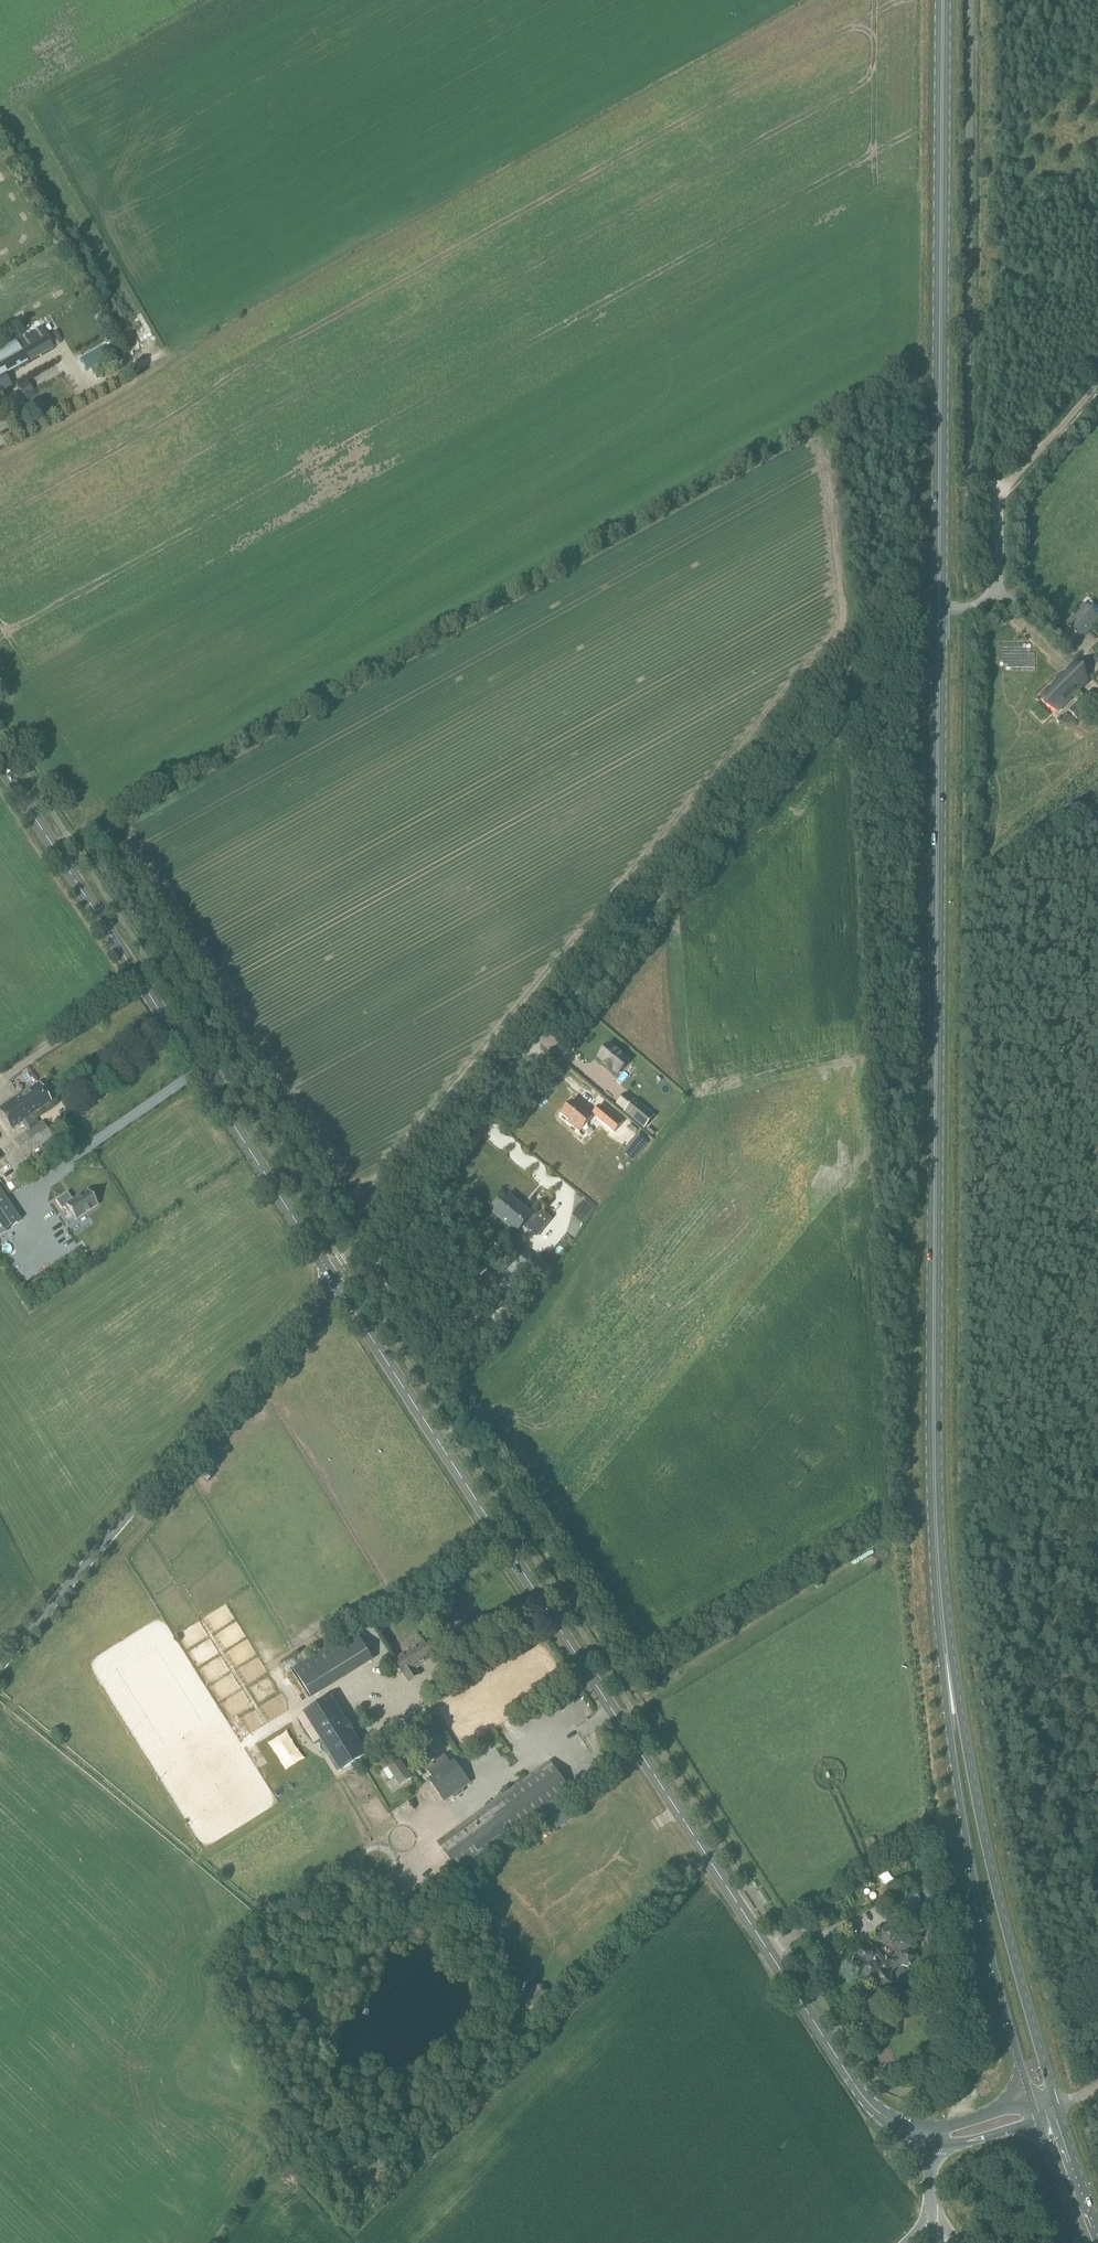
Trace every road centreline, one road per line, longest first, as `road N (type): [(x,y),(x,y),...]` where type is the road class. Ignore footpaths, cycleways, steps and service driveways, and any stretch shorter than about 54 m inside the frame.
road 1 (secondary): [(933,2135),(900,2127),(860,2094),(332,1273)]
road 2 (unclassified): [(332,1273),(894,620),(907,610),(941,610)]
road 3 (primary): [(936,1515),(941,610)]
road 4 (unclassified): [(941,610),(981,605),(1000,574),(999,491),(977,480),(967,450),(971,0)]
road 5 (primary): [(936,1515),(940,1645),(974,1885),(1037,2115)]
road 6 (primary): [(941,610),(944,0)]
road 7 (secondary): [(332,1273),(0,763)]
road 8 (primary): [(1058,2109),(980,1823),(936,1515)]
road 9 (unclassified): [(0,1671),(332,1273)]
road 10 (track): [(163,351),(0,441)]
road 11 (track): [(1097,382),(999,491)]
road 12 (primary): [(1037,2115),(1085,2242)]
road 13 (primary): [(1097,2225),(1058,2109)]

